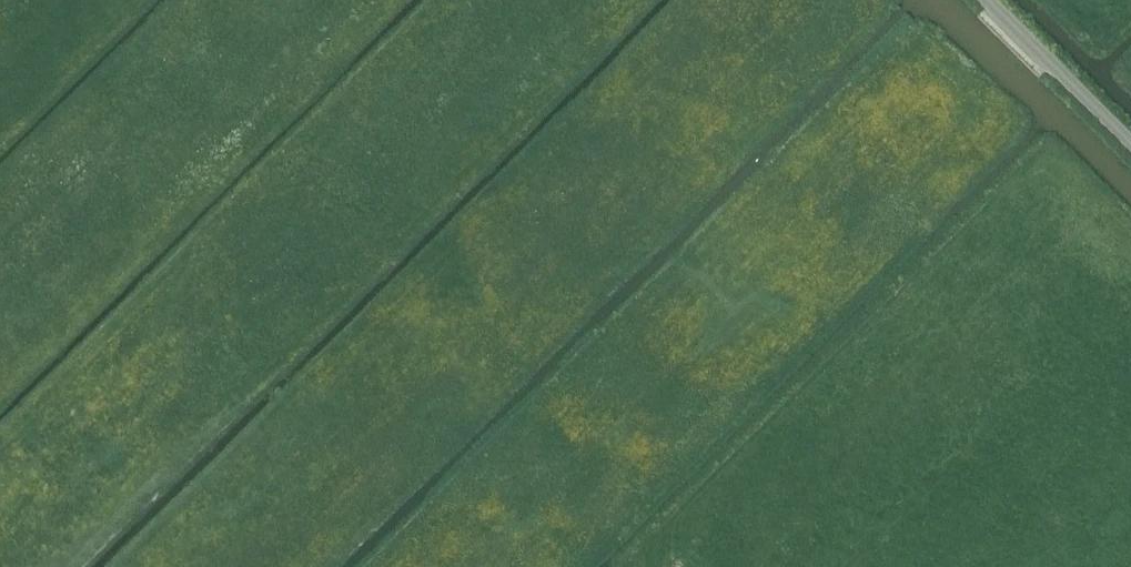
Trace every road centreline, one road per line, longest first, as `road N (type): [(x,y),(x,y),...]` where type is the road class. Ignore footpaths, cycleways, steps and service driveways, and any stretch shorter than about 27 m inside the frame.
road 1 (unclassified): [(1130,144),(988,0)]

